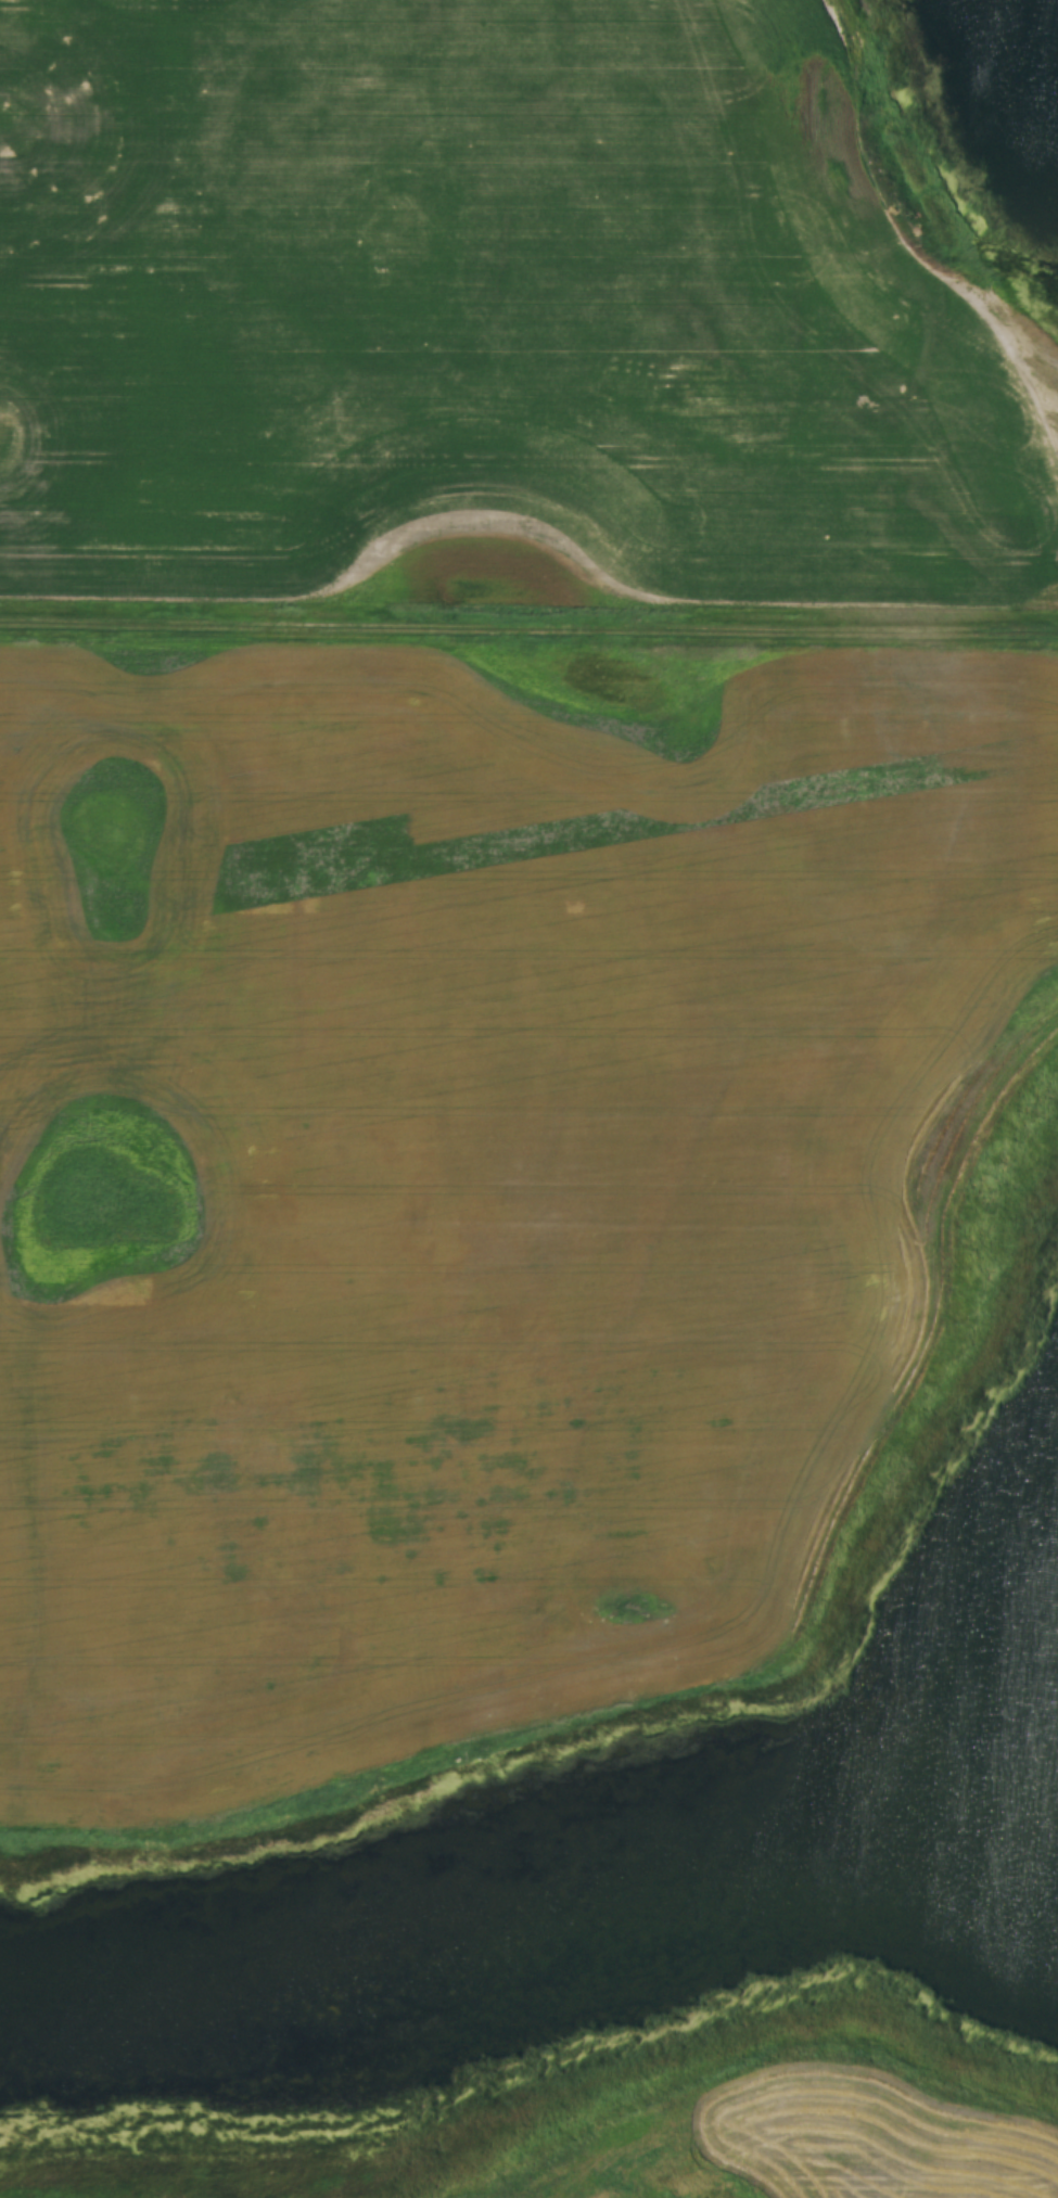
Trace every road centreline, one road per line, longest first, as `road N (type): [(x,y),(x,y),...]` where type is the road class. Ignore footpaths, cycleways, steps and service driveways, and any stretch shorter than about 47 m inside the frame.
road 1 (residential): [(0,619),(1057,630)]

